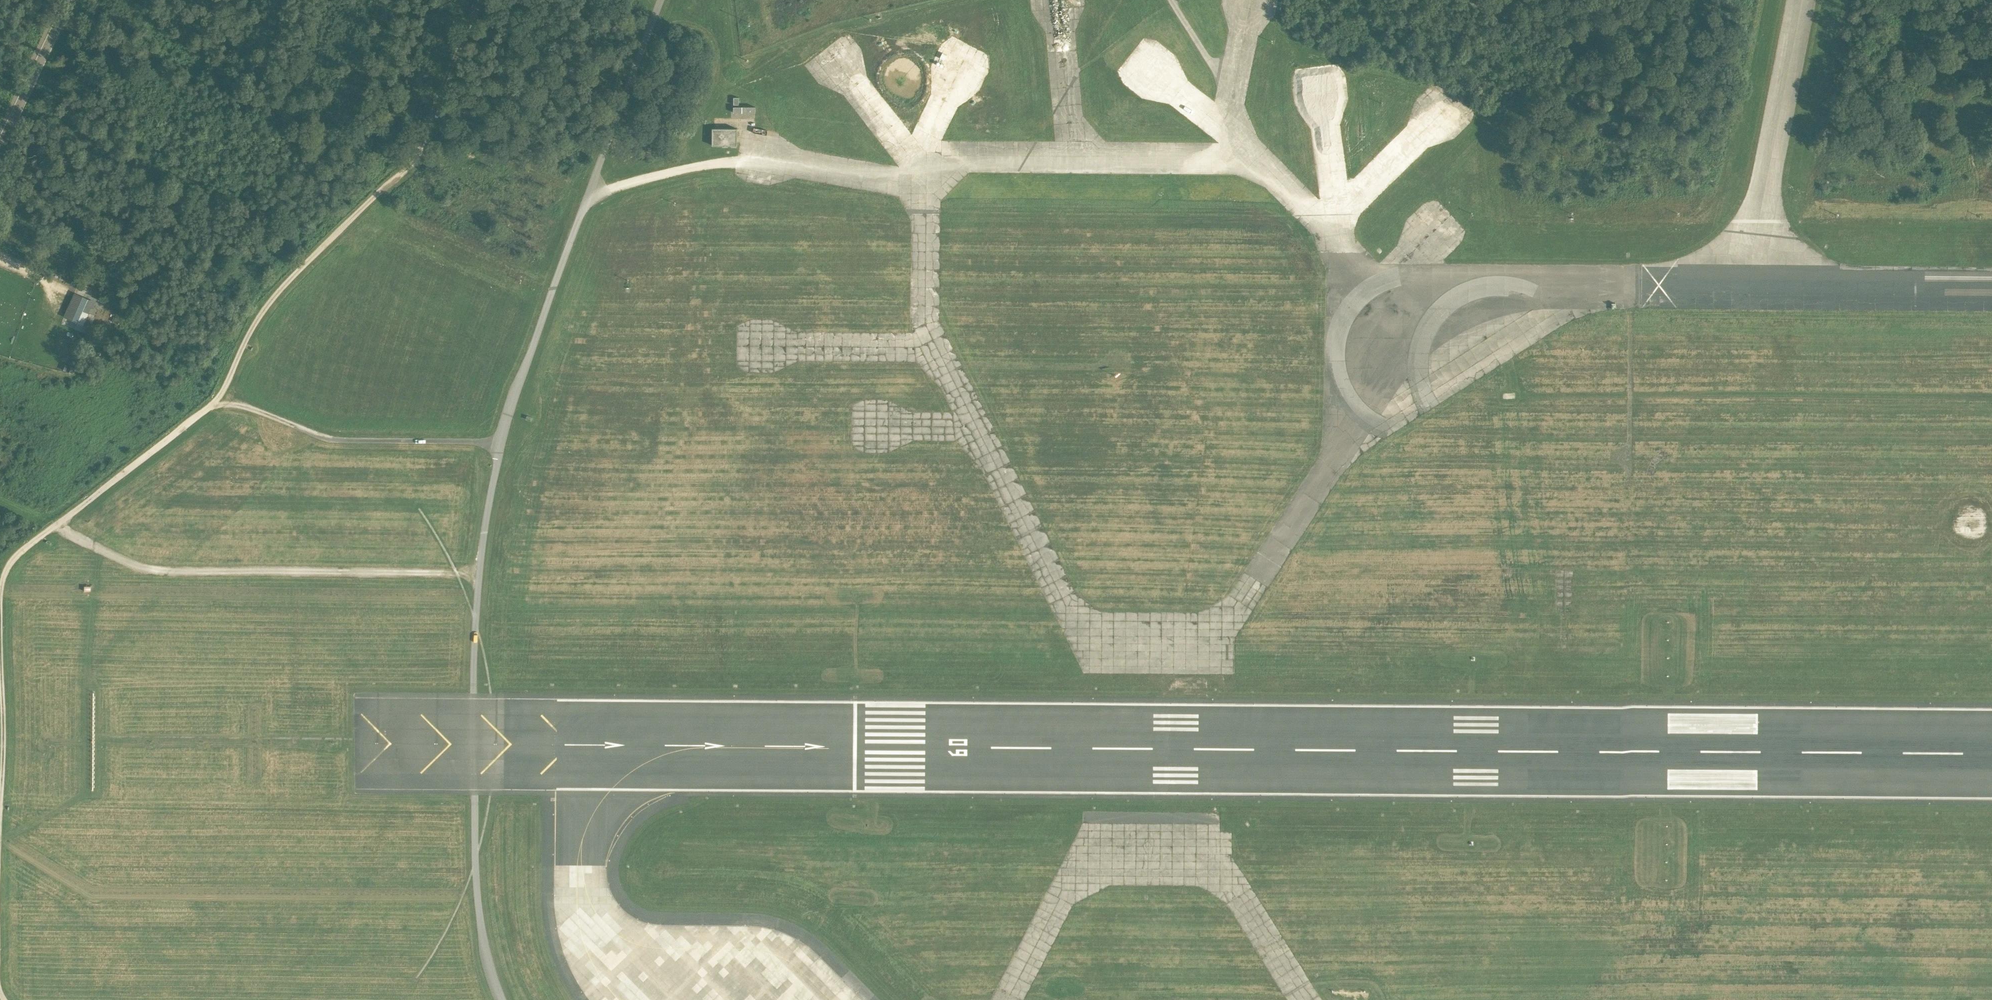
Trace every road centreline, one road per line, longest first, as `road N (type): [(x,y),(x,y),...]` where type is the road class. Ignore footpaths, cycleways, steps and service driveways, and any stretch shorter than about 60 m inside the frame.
road 1 (track): [(69,22),(204,82),(282,100)]
road 2 (tertiary): [(0,164),(79,0)]
road 3 (track): [(432,114),(588,194)]
road 4 (track): [(0,260),(110,309)]

